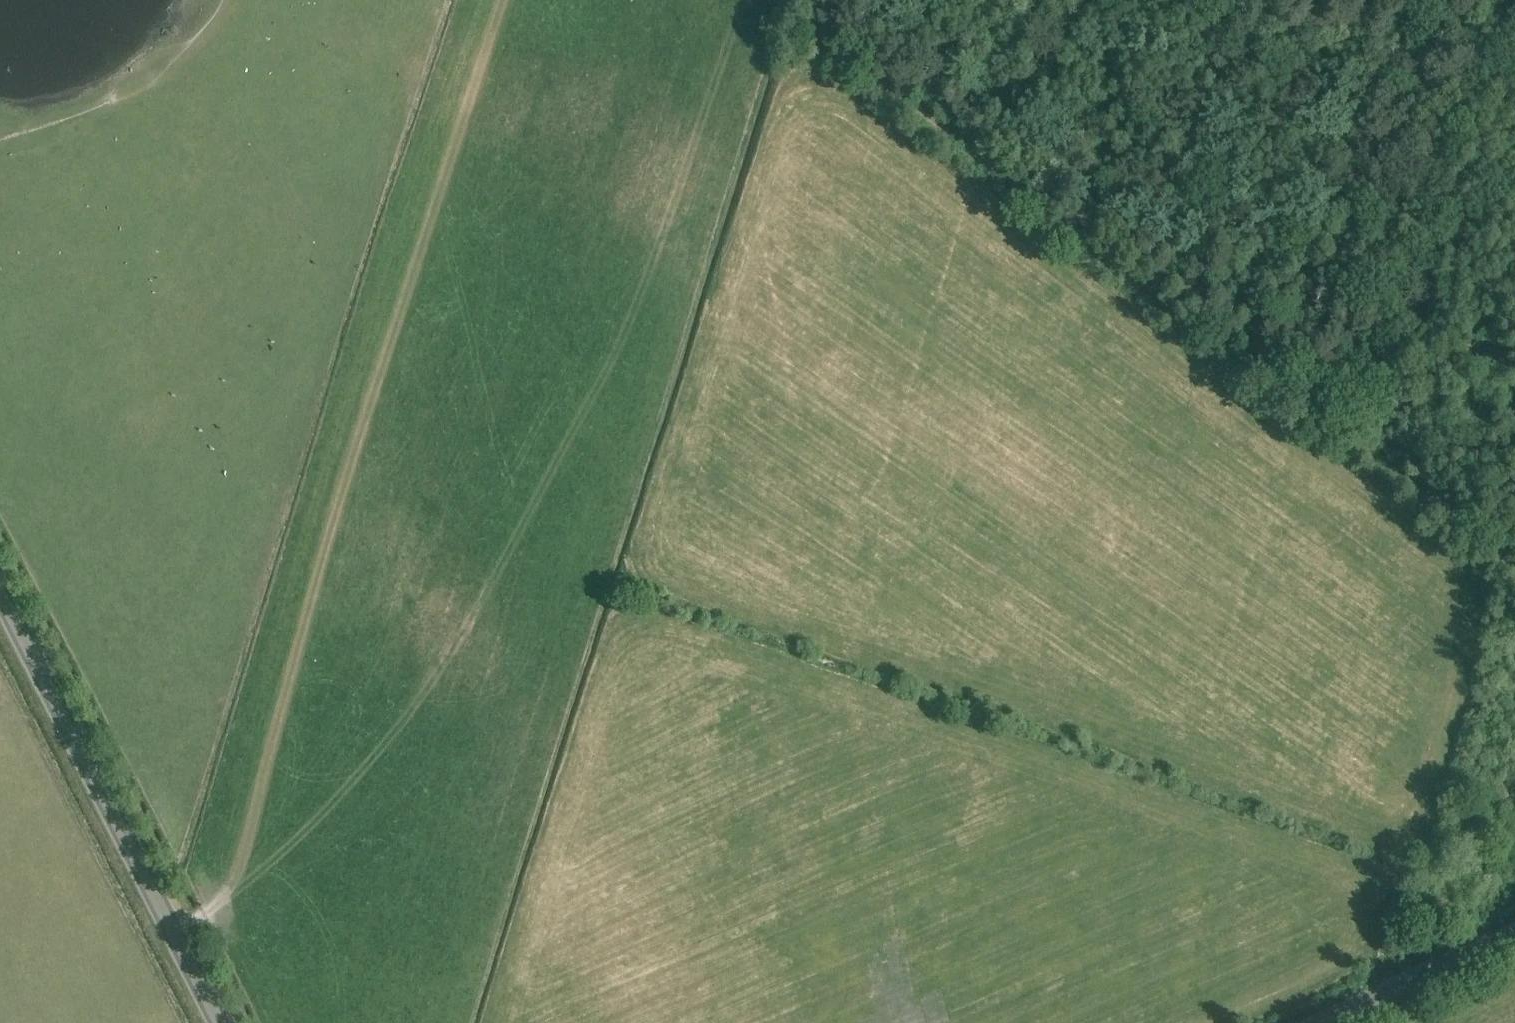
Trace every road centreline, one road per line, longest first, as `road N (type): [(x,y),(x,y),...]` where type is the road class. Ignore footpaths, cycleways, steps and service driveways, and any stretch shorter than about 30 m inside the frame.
road 1 (tertiary): [(218,1022),(0,595)]
road 2 (tertiary): [(1318,1022),(1514,933)]

